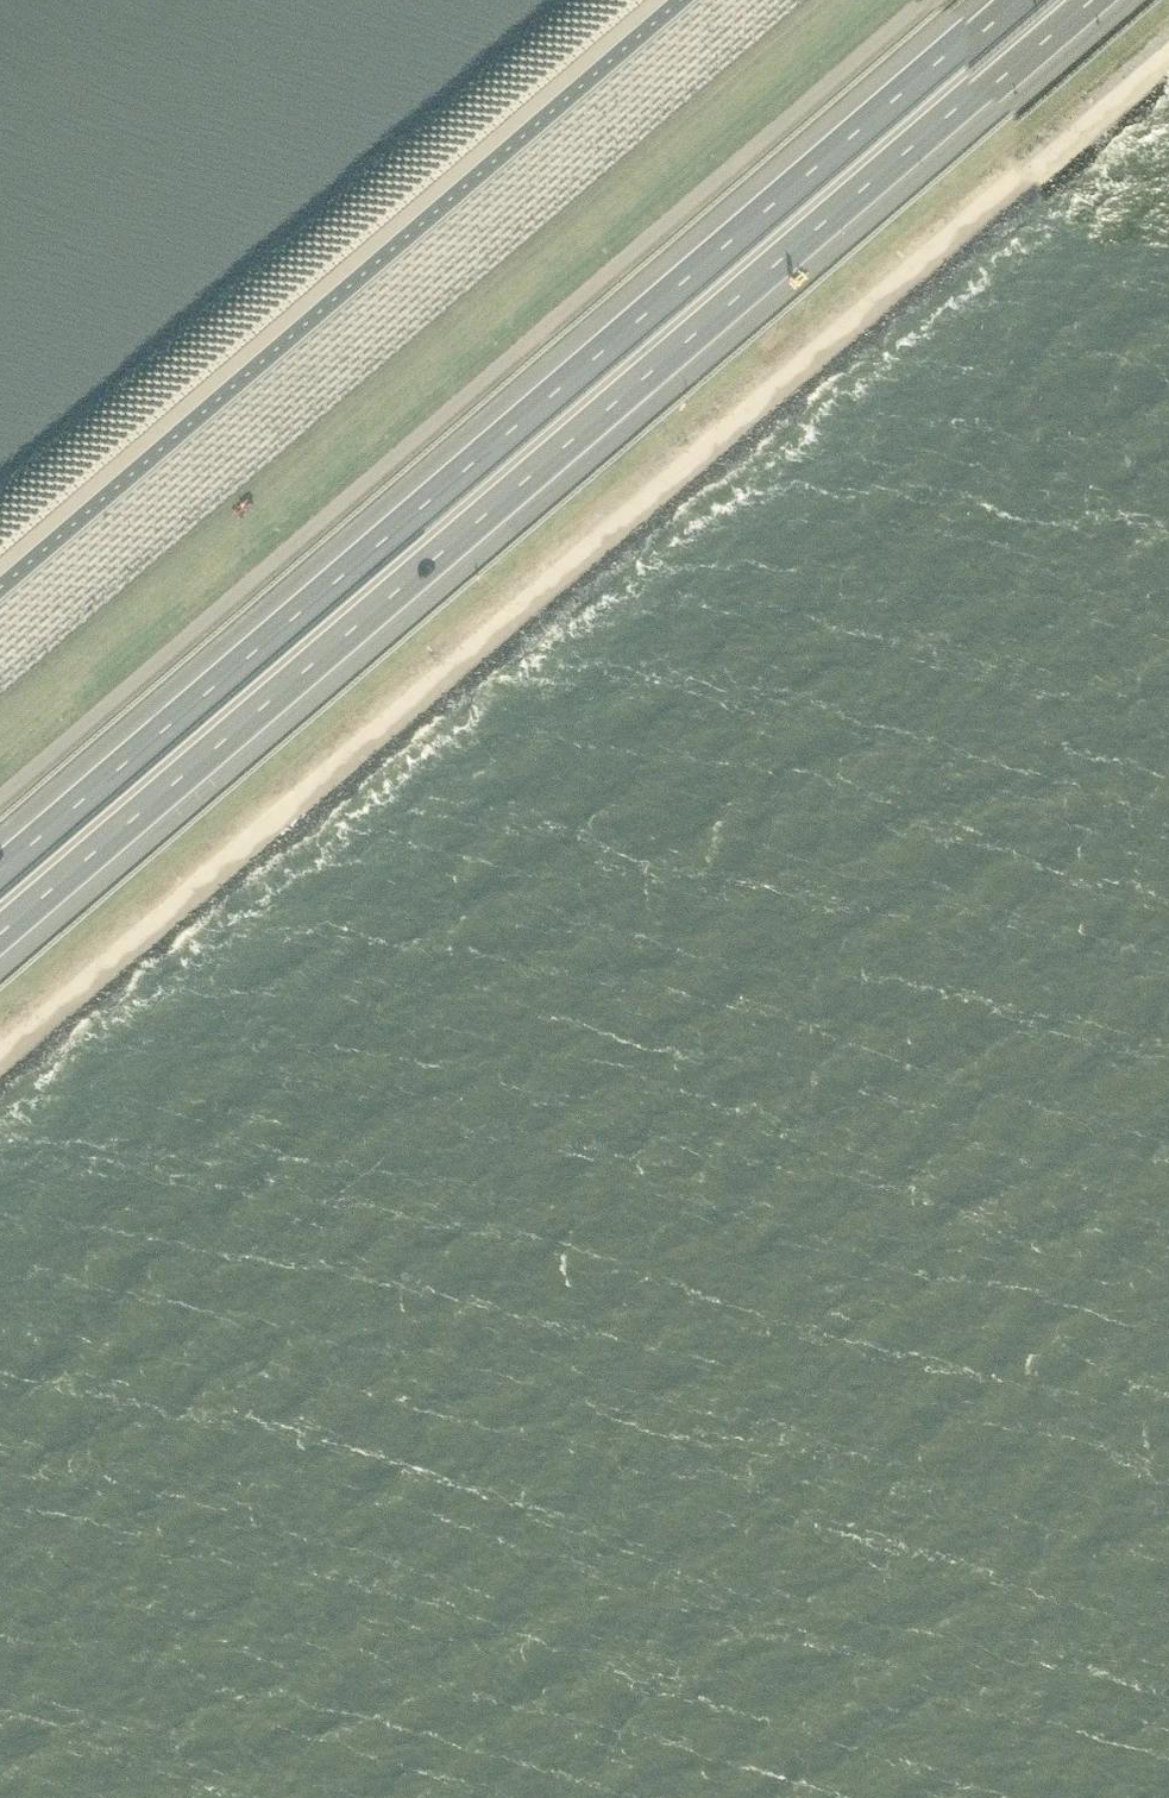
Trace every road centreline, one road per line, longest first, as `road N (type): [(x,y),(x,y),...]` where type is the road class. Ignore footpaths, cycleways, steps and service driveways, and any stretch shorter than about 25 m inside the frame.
road 1 (motorway): [(0,936),(1082,0)]
road 2 (motorway): [(1012,0),(0,874)]

